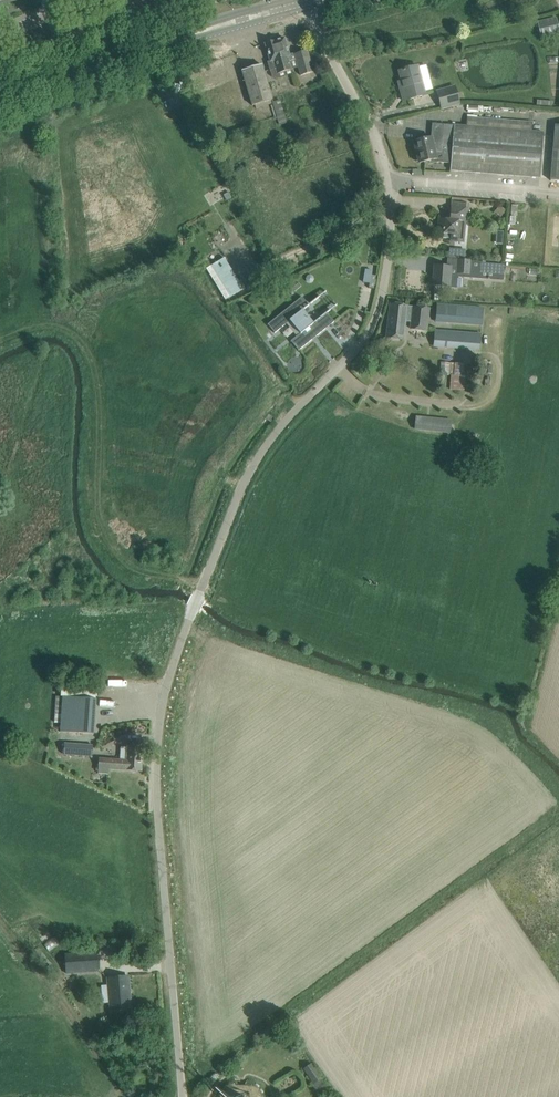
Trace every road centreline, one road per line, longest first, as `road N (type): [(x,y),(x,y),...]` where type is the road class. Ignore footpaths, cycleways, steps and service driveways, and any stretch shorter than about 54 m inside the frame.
road 1 (unclassified): [(183,1096),(156,796),(172,664),(247,476),(378,322),(391,252),(384,161),(303,9)]
road 2 (secondary): [(136,51),(0,88)]
road 3 (secondary): [(178,39),(303,9)]

